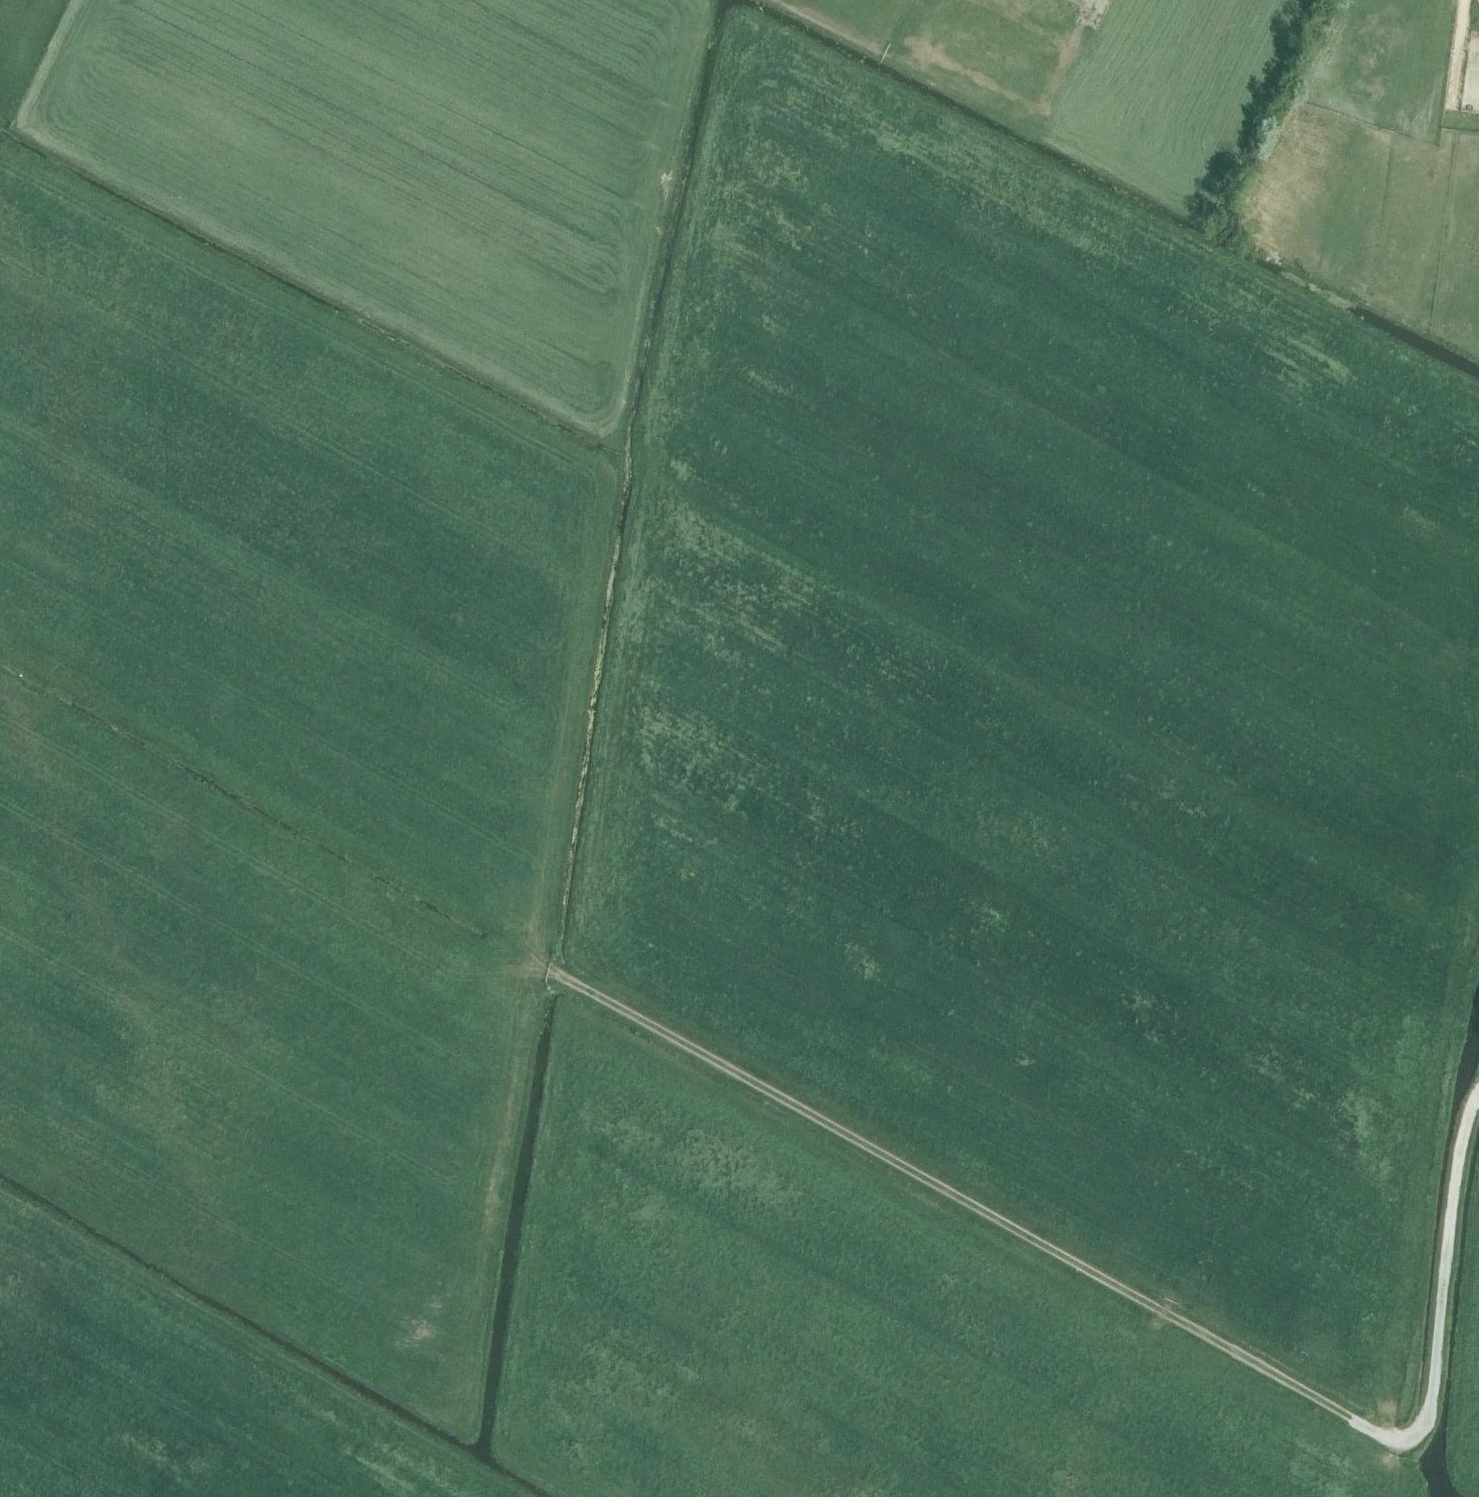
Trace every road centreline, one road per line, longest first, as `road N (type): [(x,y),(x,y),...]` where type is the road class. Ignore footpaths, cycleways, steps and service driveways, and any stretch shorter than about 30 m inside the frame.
road 1 (track): [(559,976),(1383,1442),(1411,1440)]
road 2 (track): [(1411,1440),(1426,1418),(1462,1137),(1478,1095)]

